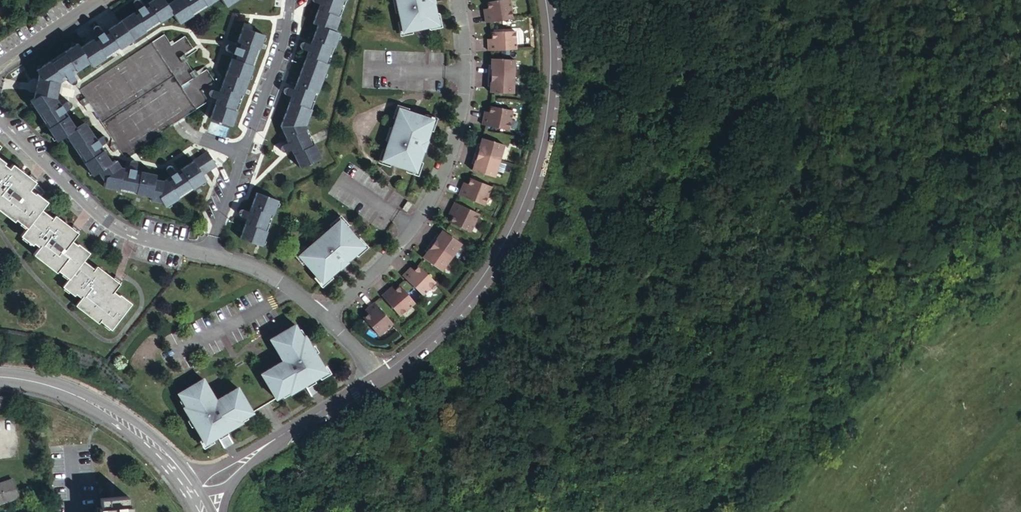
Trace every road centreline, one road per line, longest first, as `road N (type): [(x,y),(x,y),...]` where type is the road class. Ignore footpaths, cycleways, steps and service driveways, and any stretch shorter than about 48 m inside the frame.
road 1 (residential): [(546,0),(551,84),(529,191),(476,288),(439,330),(380,374)]
road 2 (residential): [(323,317),(410,226),(446,157),(462,61),(456,0)]
road 3 (residential): [(0,118),(111,226),(208,256)]
road 4 (residential): [(380,374),(199,486)]
road 5 (tertiary): [(199,486),(126,415),(67,391)]
road 6 (residential): [(244,153),(290,0)]
road 7 (tertiary): [(67,391),(156,456),(187,493)]
road 8 (residential): [(323,317),(257,269),(208,256)]

